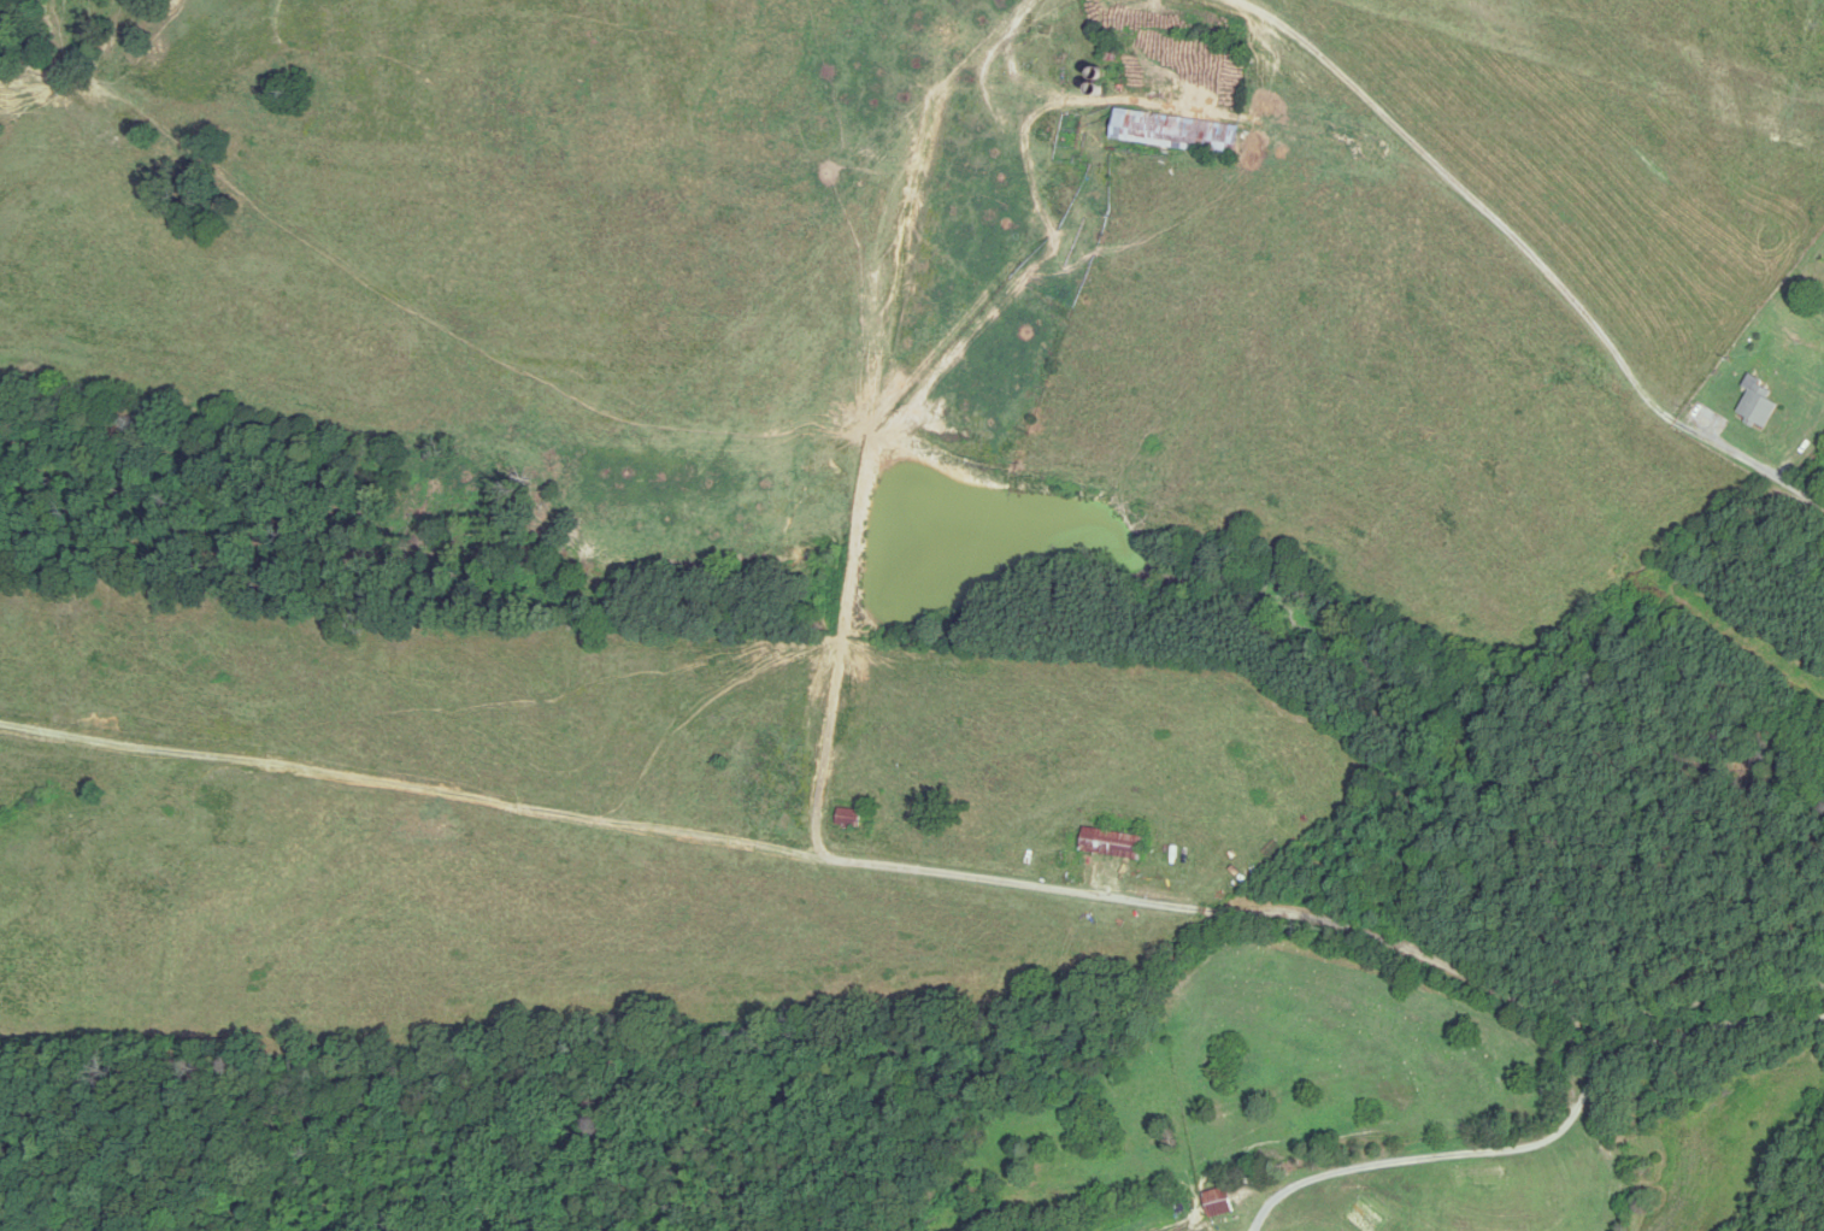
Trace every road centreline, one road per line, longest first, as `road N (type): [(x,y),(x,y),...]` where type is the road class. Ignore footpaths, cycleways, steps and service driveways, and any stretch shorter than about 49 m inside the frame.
road 1 (residential): [(0,728),(428,795)]
road 2 (residential): [(1823,514),(1690,432)]

